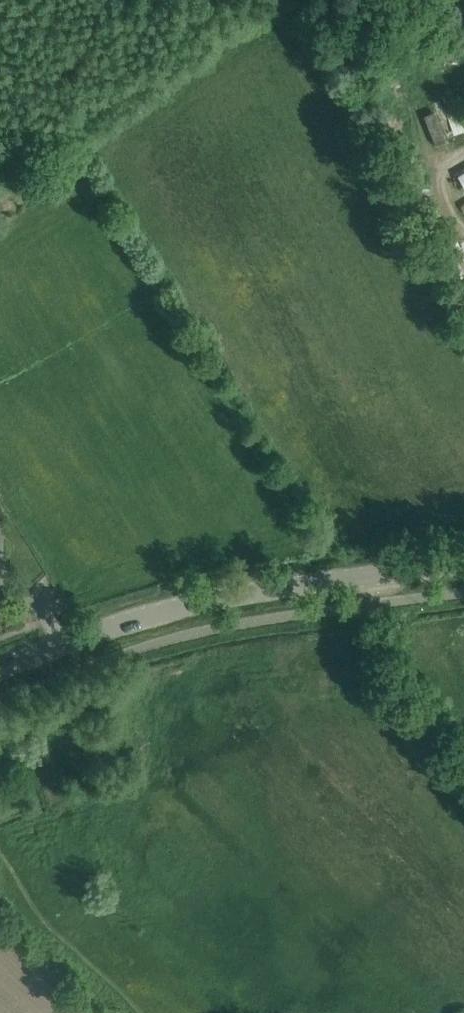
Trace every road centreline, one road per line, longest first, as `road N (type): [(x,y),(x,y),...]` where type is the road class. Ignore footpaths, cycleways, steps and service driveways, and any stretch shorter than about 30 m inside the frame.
road 1 (tertiary): [(0,670),(196,605),(463,563)]

